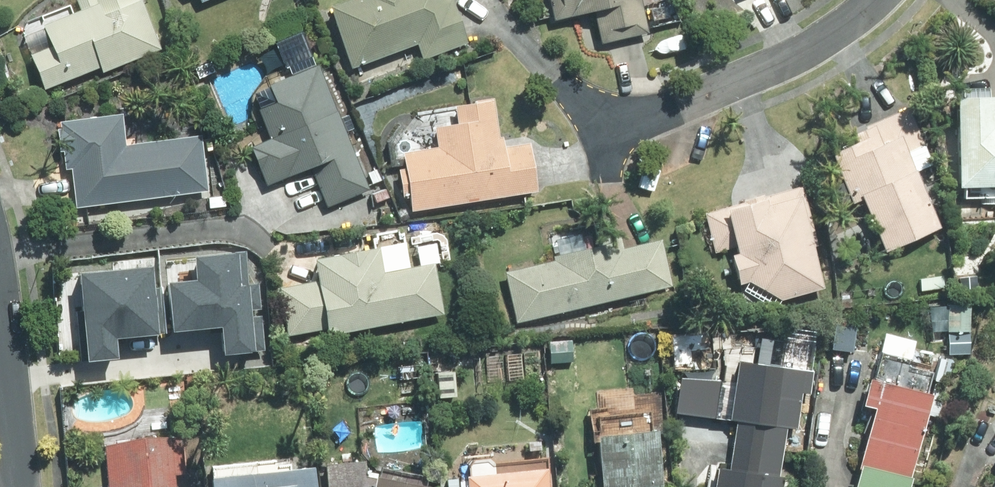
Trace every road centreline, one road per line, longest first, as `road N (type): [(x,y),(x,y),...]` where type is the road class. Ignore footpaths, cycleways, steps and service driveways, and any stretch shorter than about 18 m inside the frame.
road 1 (residential): [(599,130),(769,66),(839,28),(869,0)]

